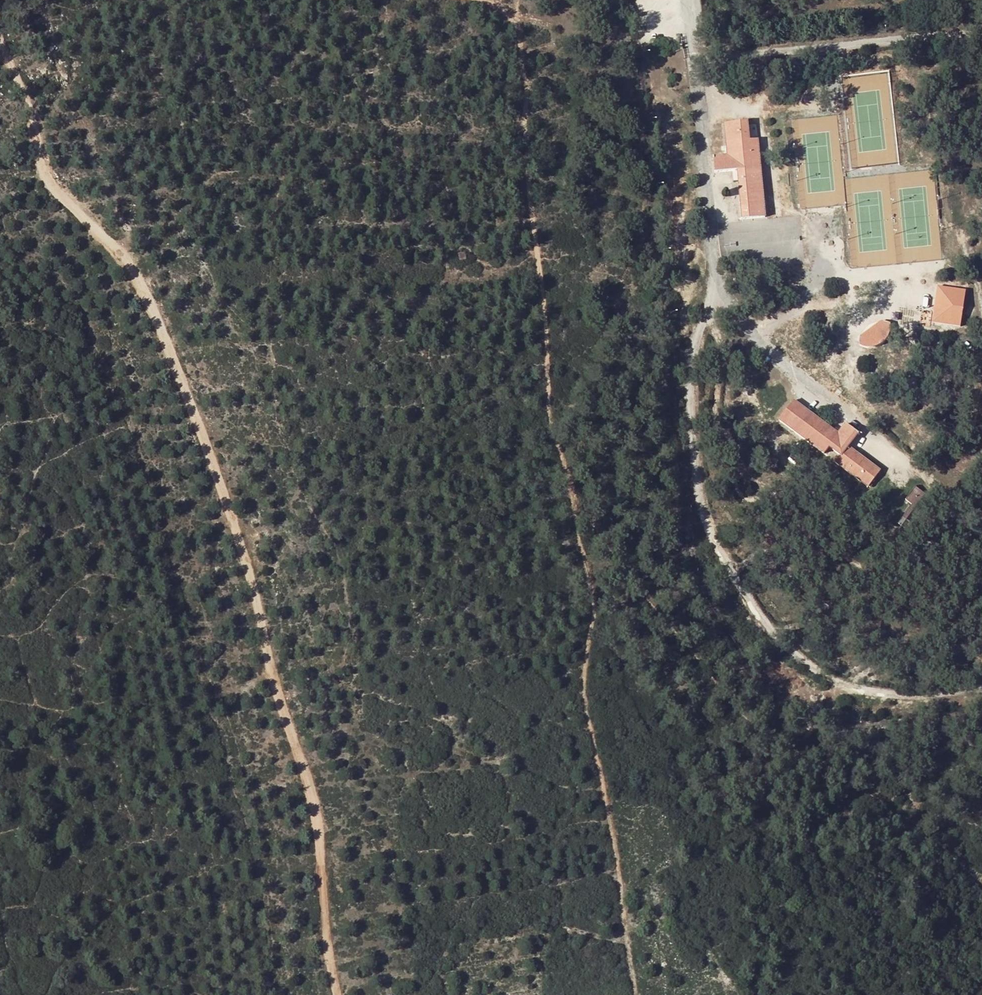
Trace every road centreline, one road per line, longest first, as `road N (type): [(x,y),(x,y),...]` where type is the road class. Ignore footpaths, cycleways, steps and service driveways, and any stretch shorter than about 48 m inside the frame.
road 1 (track): [(341,994),(302,767),(254,582),(133,274),(43,186),(0,32)]
road 2 (track): [(634,994),(615,846),(585,705),(593,599),(552,418),(518,13),(502,0)]

